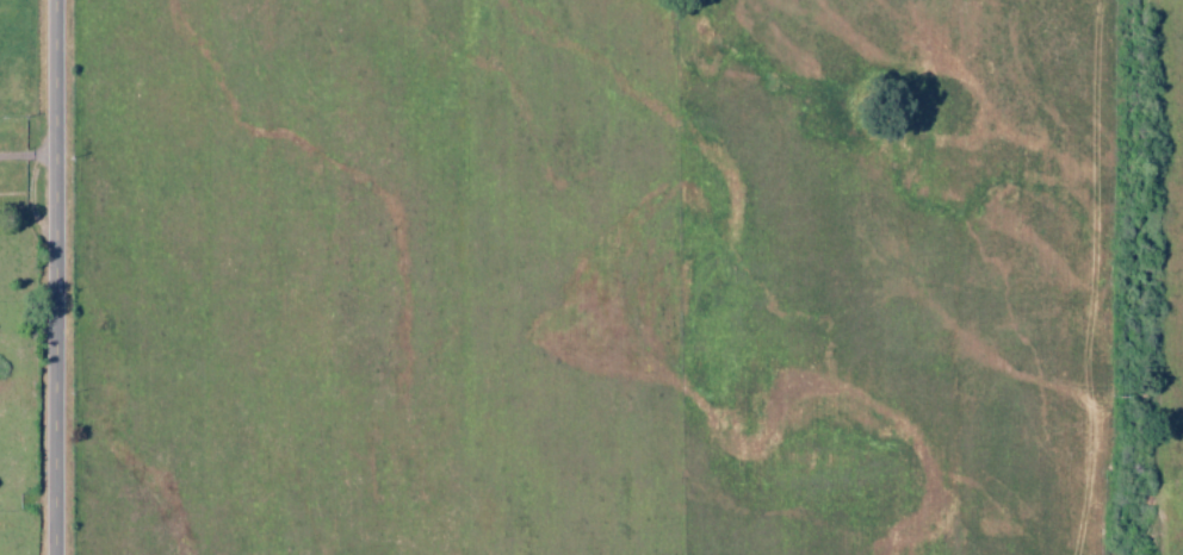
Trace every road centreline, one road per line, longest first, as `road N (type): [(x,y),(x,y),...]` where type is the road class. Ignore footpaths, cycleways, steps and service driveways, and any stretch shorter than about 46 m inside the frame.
road 1 (tertiary): [(61,0),(63,554)]

